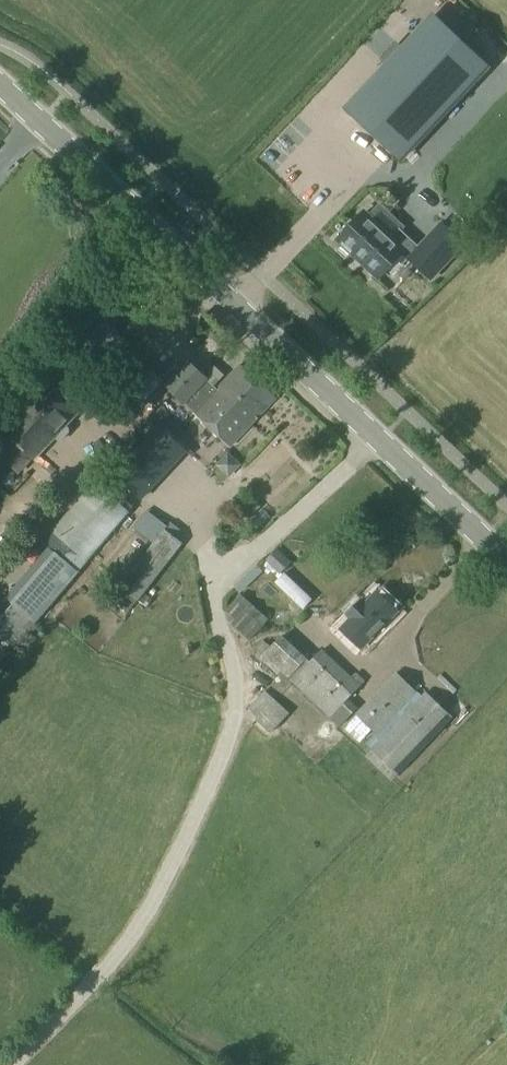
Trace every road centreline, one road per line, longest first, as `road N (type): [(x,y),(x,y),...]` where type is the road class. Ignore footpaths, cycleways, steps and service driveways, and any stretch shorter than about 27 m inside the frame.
road 1 (track): [(15,1064),(135,931),(218,767),(236,699),(216,588),(375,439)]
road 2 (secondary): [(506,562),(0,86)]

